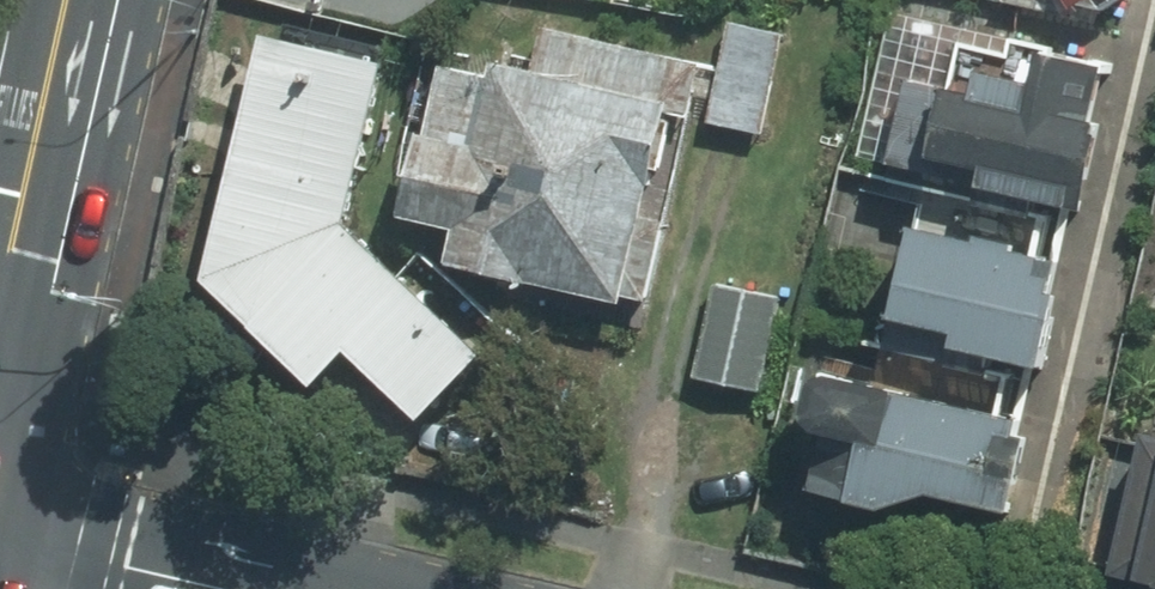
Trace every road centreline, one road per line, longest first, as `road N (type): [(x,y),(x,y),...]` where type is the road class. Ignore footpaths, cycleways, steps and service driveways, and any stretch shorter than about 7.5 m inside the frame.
road 1 (primary): [(75,0),(0,346)]
road 2 (primary): [(196,588),(0,544)]

